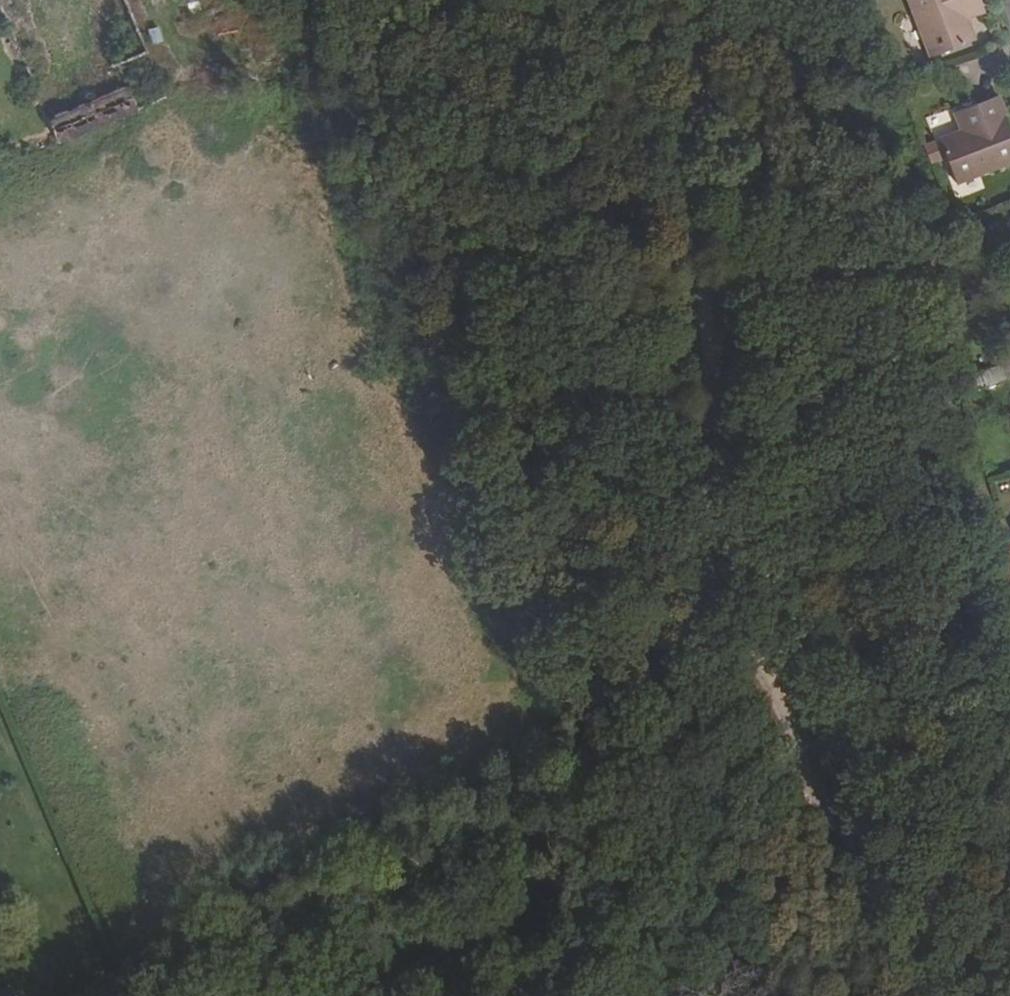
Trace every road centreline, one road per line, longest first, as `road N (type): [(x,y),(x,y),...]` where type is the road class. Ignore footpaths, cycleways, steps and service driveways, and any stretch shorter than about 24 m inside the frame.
road 1 (track): [(706,0),(681,122),(706,509),(730,632),(787,739),(832,880),(852,995)]
road 2 (track): [(775,995),(832,880)]

